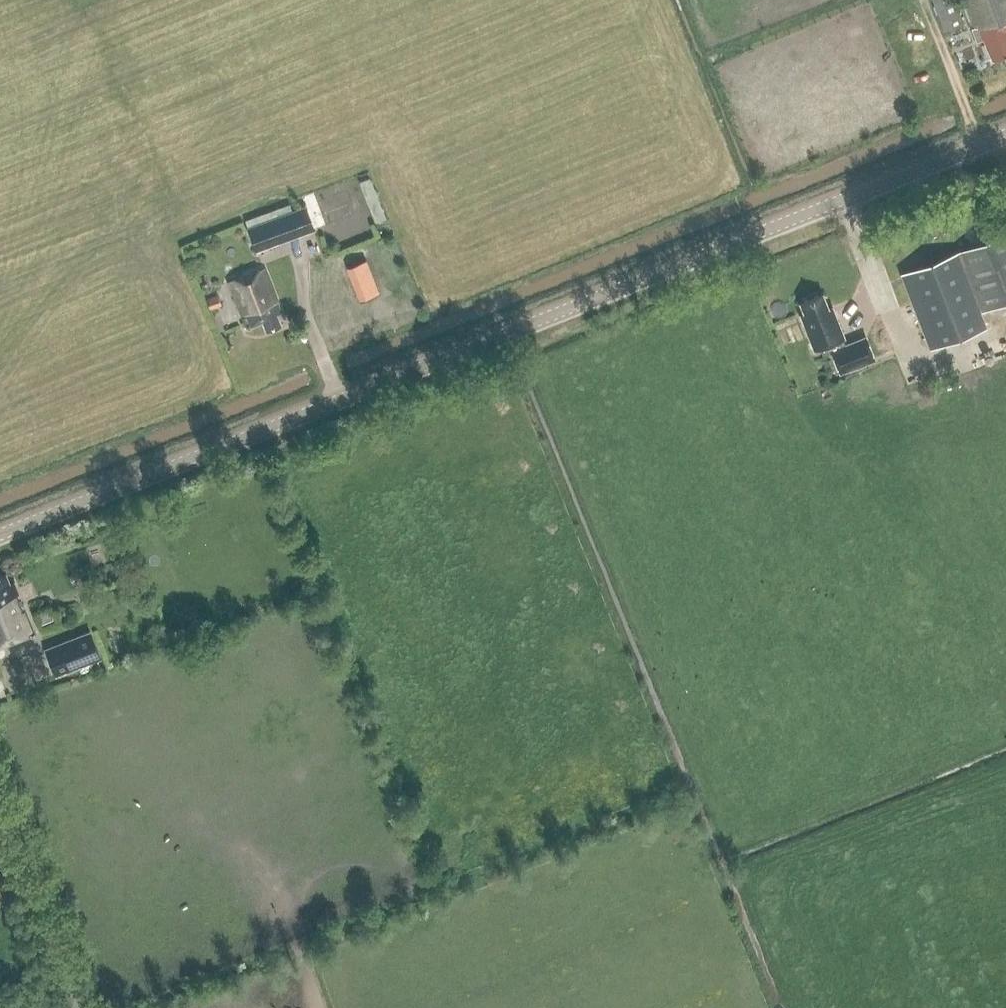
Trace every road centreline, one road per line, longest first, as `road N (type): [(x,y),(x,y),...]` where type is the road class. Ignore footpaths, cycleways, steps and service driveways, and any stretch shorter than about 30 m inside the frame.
road 1 (tertiary): [(0,533),(1005,133)]
road 2 (unclassified): [(80,1007),(0,813)]

